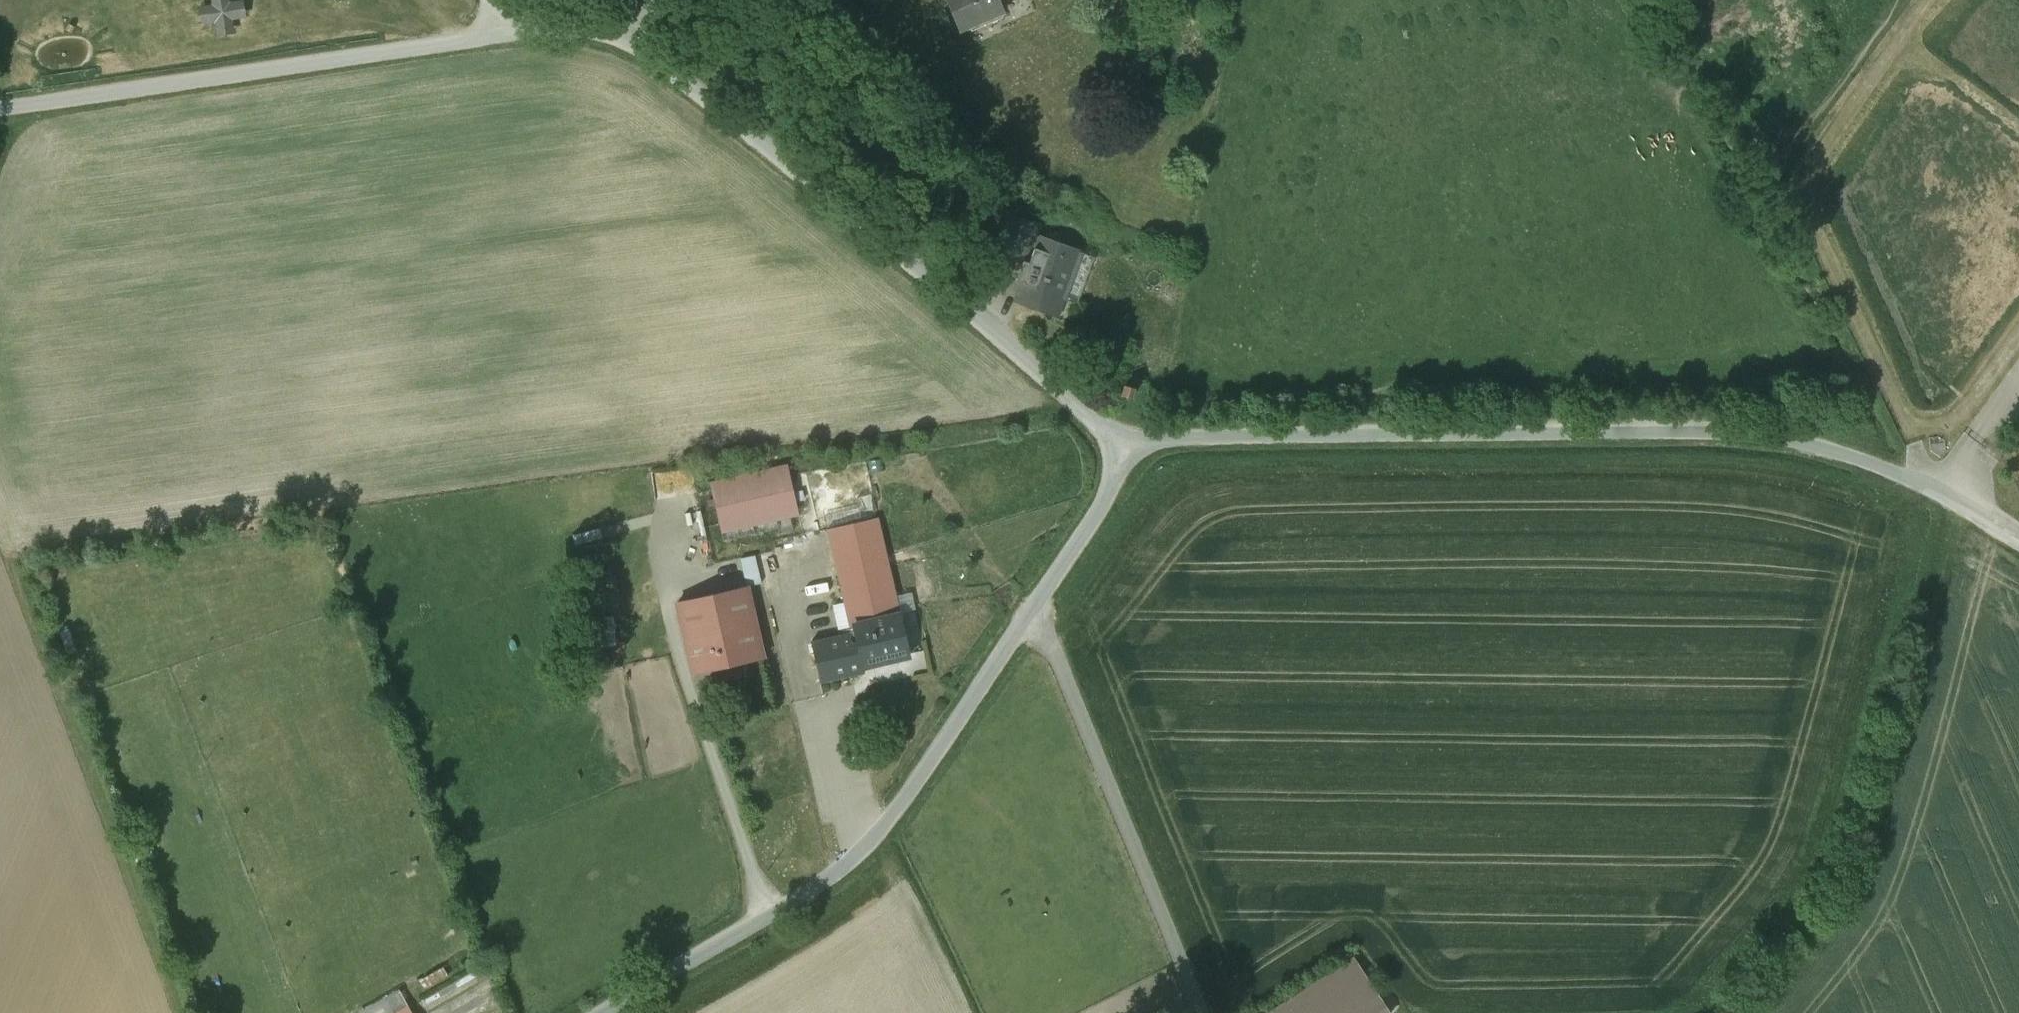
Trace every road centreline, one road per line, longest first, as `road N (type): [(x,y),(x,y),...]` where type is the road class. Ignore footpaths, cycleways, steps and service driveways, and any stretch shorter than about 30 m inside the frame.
road 1 (unclassified): [(0,104),(451,35),(596,26),(624,37),(692,88),(973,314),(1089,419),(1140,437)]
road 2 (unclassified): [(1140,437),(1718,433),(1856,458),(2018,541)]
road 3 (residential): [(597,1012),(827,877),(878,826),(1140,437)]

